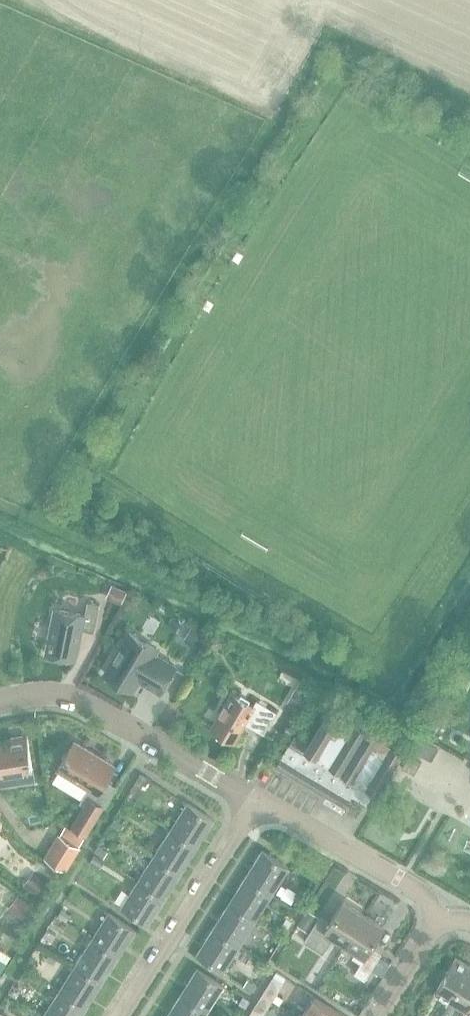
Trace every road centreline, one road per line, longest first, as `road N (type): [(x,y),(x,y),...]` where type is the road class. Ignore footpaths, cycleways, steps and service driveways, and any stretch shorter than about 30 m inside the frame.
road 1 (residential): [(0,700),(79,699),(253,804)]
road 2 (residential): [(121,1015),(253,804)]
road 3 (residential): [(437,921),(415,885),(286,813),(253,804)]

